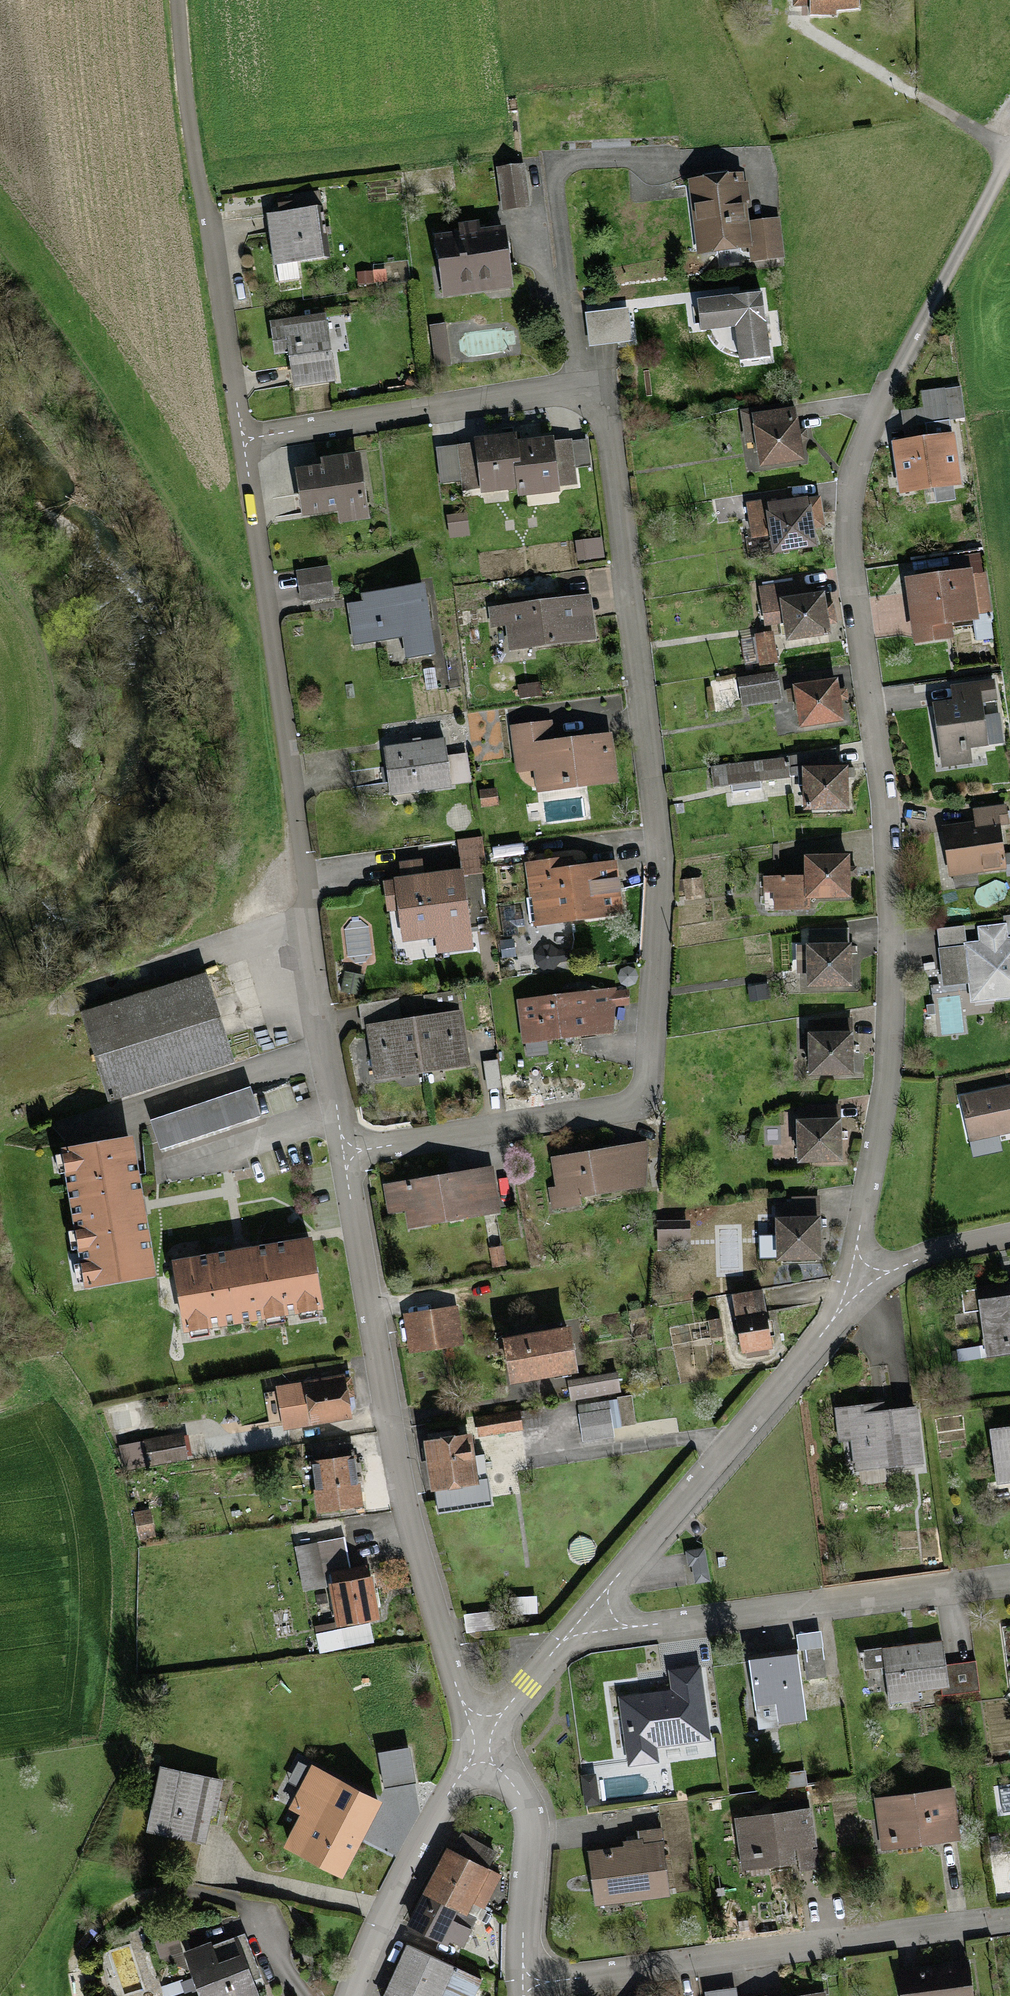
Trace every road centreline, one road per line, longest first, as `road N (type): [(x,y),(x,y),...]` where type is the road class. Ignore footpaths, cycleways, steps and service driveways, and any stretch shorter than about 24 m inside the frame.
road 1 (residential): [(345,1154),(633,1108),(648,1096),(660,837),(605,407),(570,391),(239,439)]
road 2 (residential): [(856,1268),(888,1069),(892,924),(846,540),(848,482),(884,390),(1009,153)]
road 3 (residential): [(239,439),(279,688),(299,916),(345,1154)]
road 4 (residential): [(345,1154),(420,1537),(484,1740)]
road 5 (residential): [(527,1986),(1009,1920)]
road 6 (residential): [(571,1634),(844,1304),(856,1268)]
road 7 (residential): [(1009,1580),(571,1634)]
road 8 (track): [(0,1031),(237,933),(299,916)]
road 9 (residential): [(360,1995),(389,1911),(484,1740)]
road 10 (residential): [(484,1740),(528,1809),(538,1840),(527,1986)]
road 11 (residential): [(198,185),(239,439)]
road 12 (track): [(181,0),(198,185)]
road 13 (residential): [(1009,1233),(856,1268)]
road 14 (residential): [(484,1740),(571,1634)]

